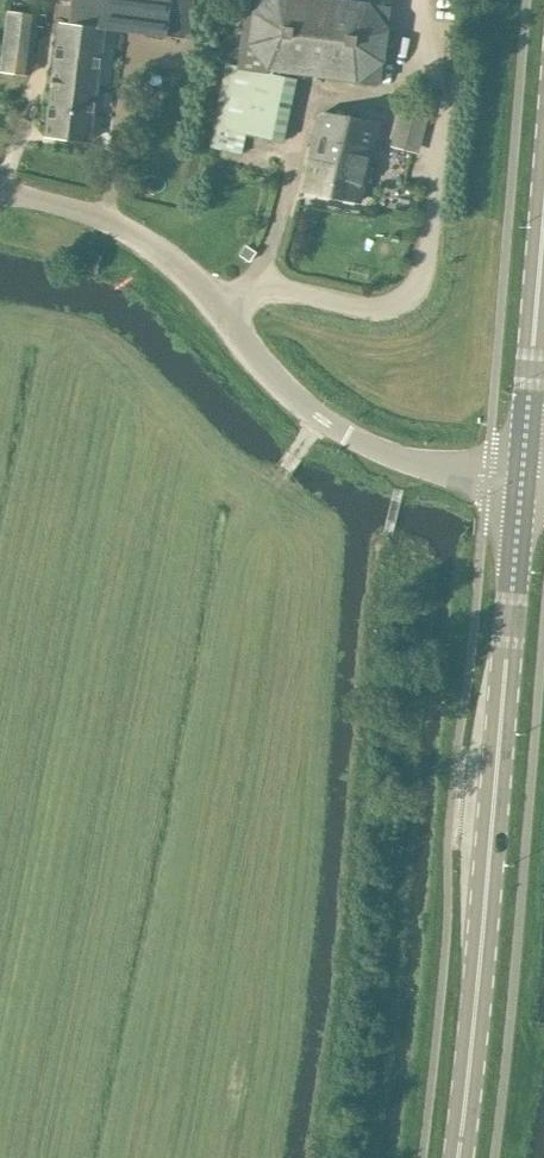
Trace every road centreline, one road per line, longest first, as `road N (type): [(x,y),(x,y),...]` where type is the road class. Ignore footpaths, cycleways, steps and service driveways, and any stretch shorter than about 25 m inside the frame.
road 1 (secondary): [(455,1157),(518,481)]
road 2 (tertiary): [(518,481),(430,471),(344,442),(134,230),(0,190)]
road 3 (secondary): [(518,481),(543,193)]

